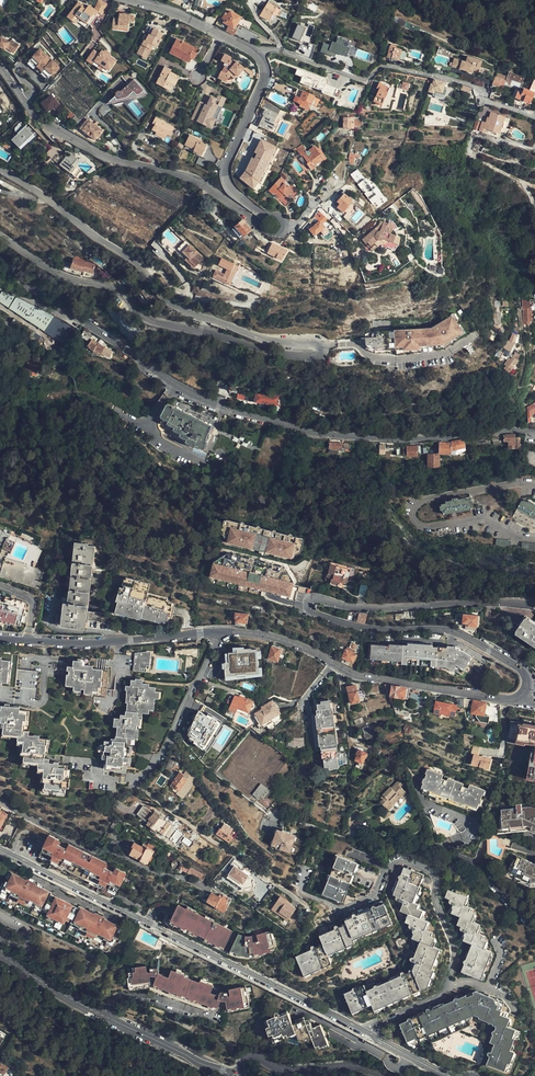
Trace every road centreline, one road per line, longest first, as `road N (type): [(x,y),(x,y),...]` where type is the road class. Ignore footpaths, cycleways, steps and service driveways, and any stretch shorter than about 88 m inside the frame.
road 1 (tertiary): [(0,238),(50,271),(111,287),(148,320),(272,351),(322,351),(316,343),(264,339),(175,306),(134,262),(0,169)]
road 2 (tertiary): [(0,66),(45,126),(105,158),(194,180),(280,232),(280,218),(228,187),(226,162),(264,70),(251,50),(220,35)]
road 3 (tertiary): [(534,432),(392,440),(319,434),(244,413),(176,384),(0,260)]
road 4 (tertiary): [(0,639),(258,633),(359,675),(514,698)]
road 5 (tertiary): [(514,698),(526,689),(524,673),(463,636),(365,628),(305,604),(534,605)]
road 6 (residential): [(371,1034),(0,848)]
road 7 (tertiary): [(230,1074),(102,1016),(0,956)]
road 8 (residential): [(0,802),(161,875)]
road 9 (residential): [(238,1072),(252,1056),(284,1070),(347,1066),(385,1075)]
road 10 (residential): [(440,851),(476,866),(534,930)]

